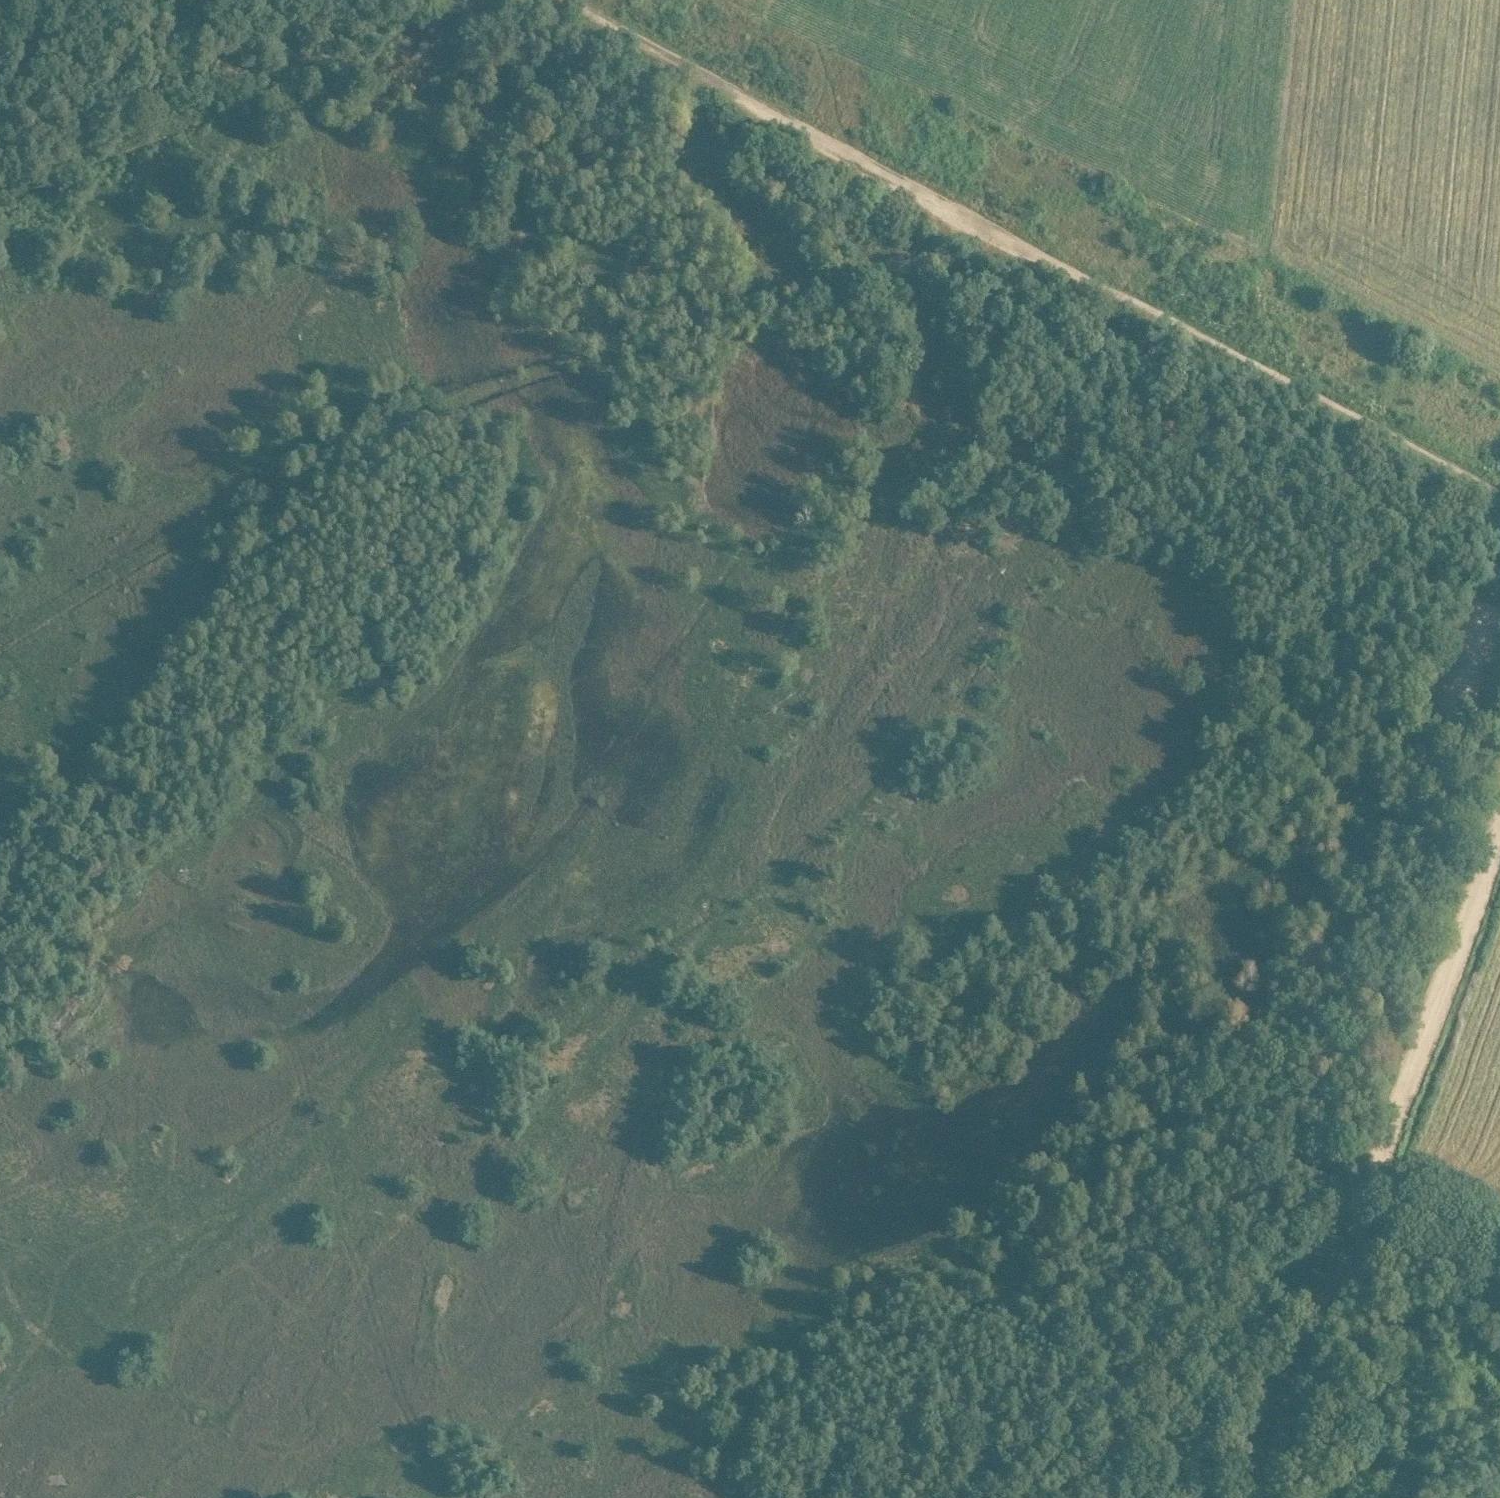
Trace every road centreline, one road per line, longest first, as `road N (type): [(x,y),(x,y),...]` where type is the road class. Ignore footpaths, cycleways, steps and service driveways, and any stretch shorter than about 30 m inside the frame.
road 1 (track): [(1370,1197),(1499,828)]
road 2 (track): [(1256,1497),(1370,1197)]
road 3 (track): [(1370,1197),(1499,1268)]

